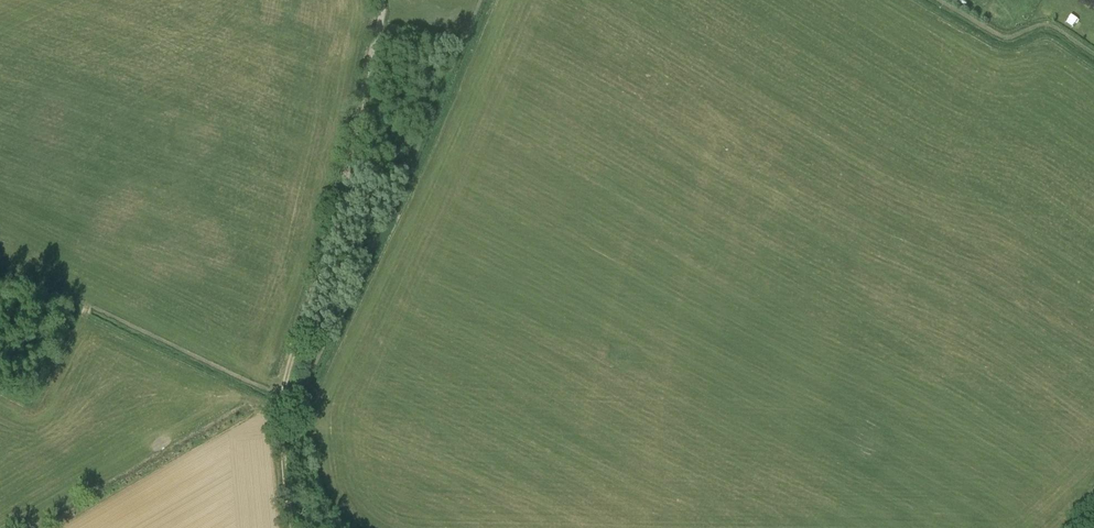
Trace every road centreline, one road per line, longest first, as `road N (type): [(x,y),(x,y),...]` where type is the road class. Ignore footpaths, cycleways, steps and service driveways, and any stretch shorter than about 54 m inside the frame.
road 1 (track): [(372,0),(379,30),(283,390),(292,527)]

